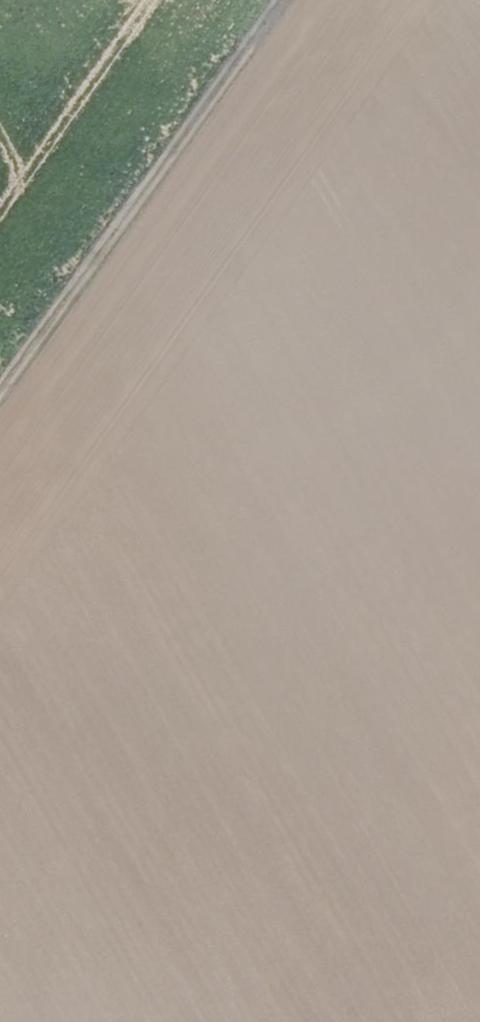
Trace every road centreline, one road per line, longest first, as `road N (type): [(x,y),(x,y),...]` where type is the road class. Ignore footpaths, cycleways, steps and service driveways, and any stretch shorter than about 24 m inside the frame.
road 1 (track): [(276,0),(0,391)]

